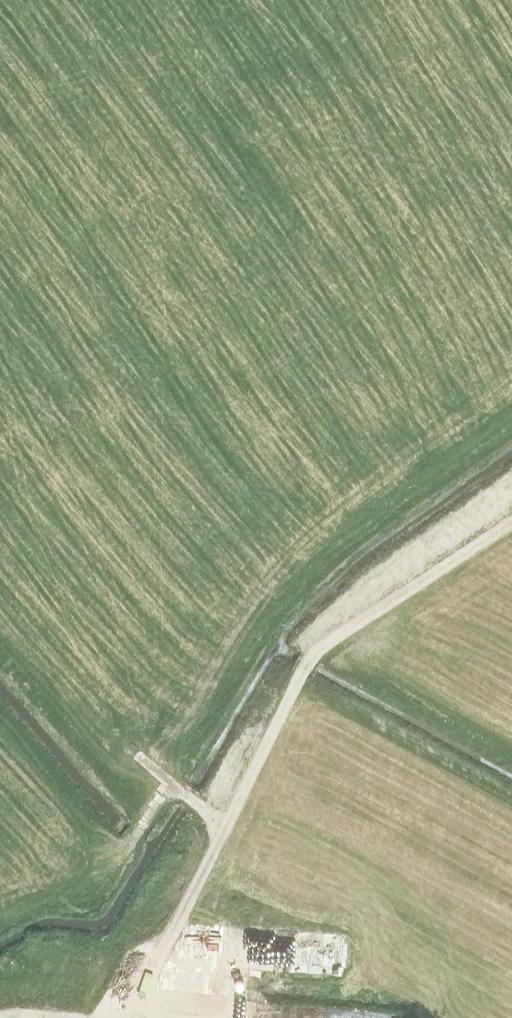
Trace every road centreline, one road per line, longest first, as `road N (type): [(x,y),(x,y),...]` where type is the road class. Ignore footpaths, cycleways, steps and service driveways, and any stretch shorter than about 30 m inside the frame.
road 1 (track): [(111,1017),(127,969),(181,920),(314,655),(511,523)]

